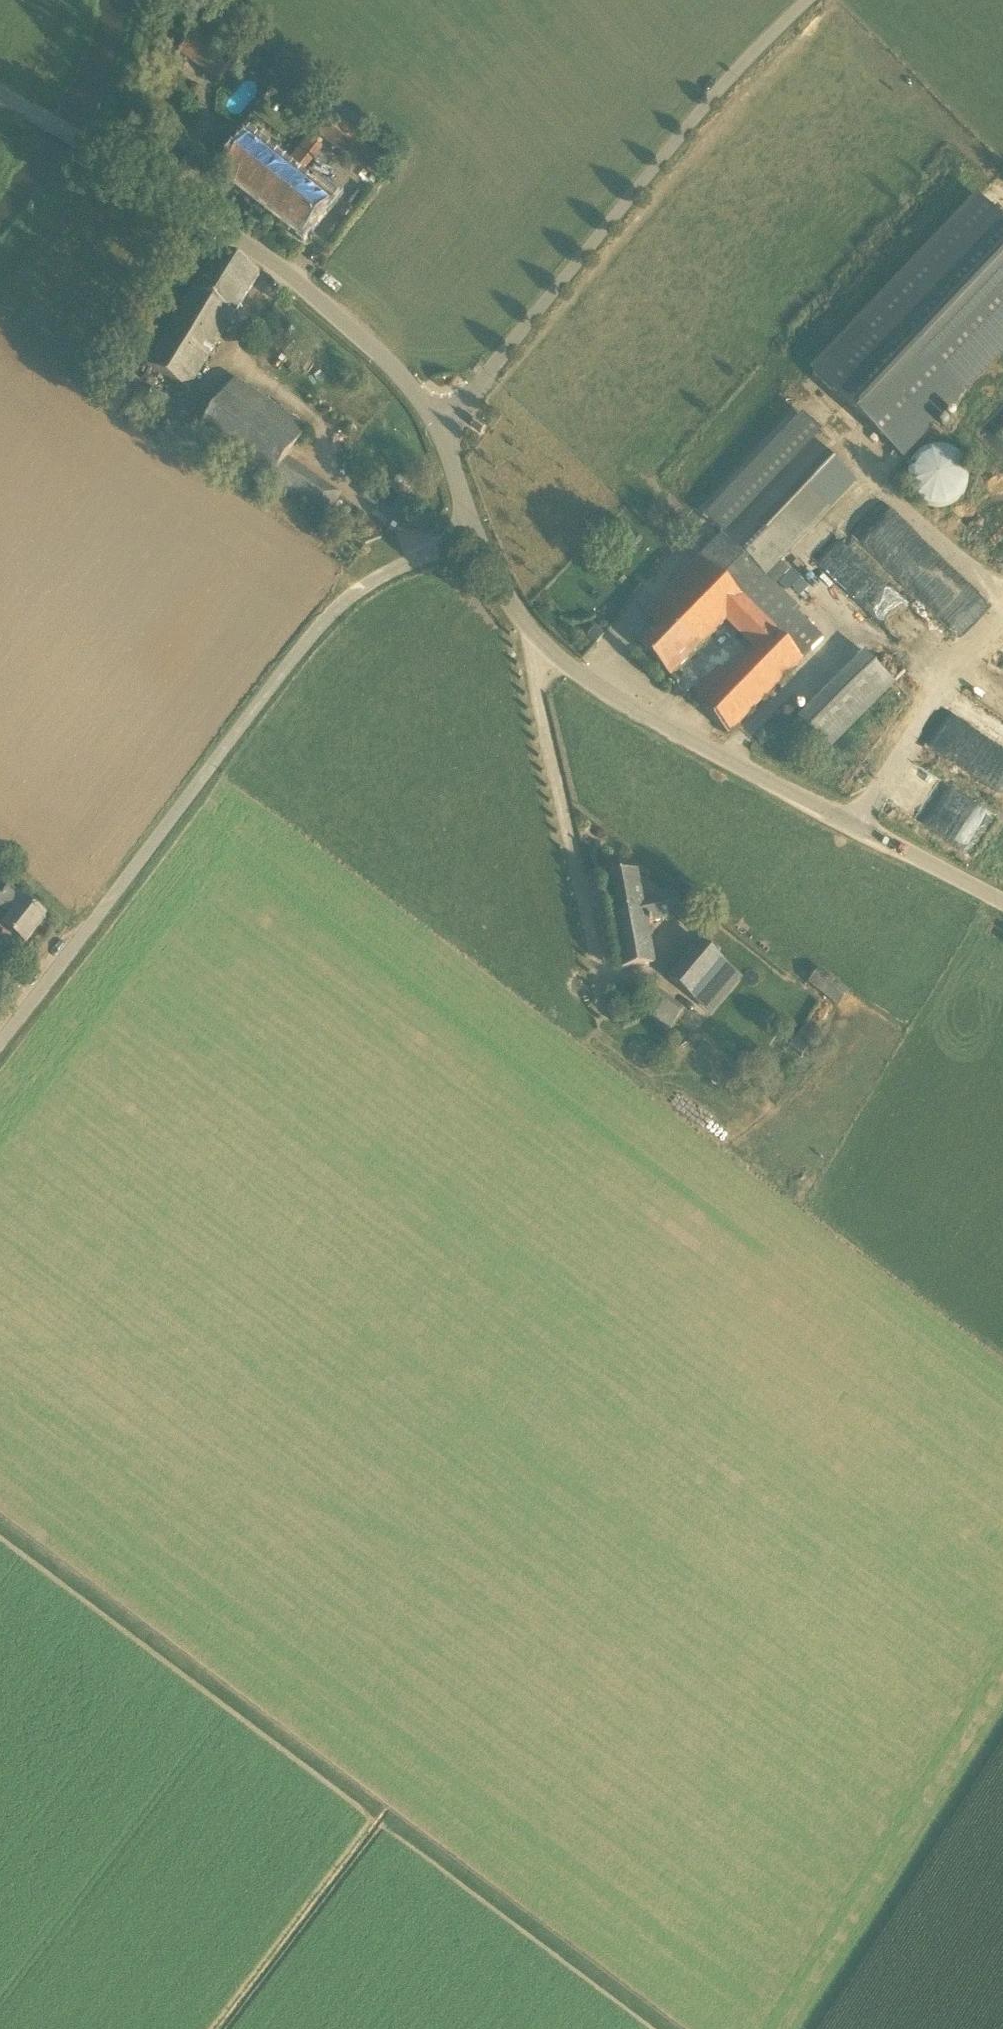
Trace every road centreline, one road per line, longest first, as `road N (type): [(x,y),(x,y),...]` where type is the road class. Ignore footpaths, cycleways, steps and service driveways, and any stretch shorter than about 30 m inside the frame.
road 1 (unclassified): [(482,540),(422,557),(346,601),(0,1049)]
road 2 (unclassified): [(482,540),(537,640),(1002,896)]
road 3 (unclassified): [(437,431),(772,30),(809,0)]
road 4 (unclassified): [(437,431),(424,404),(336,313),(0,97)]

